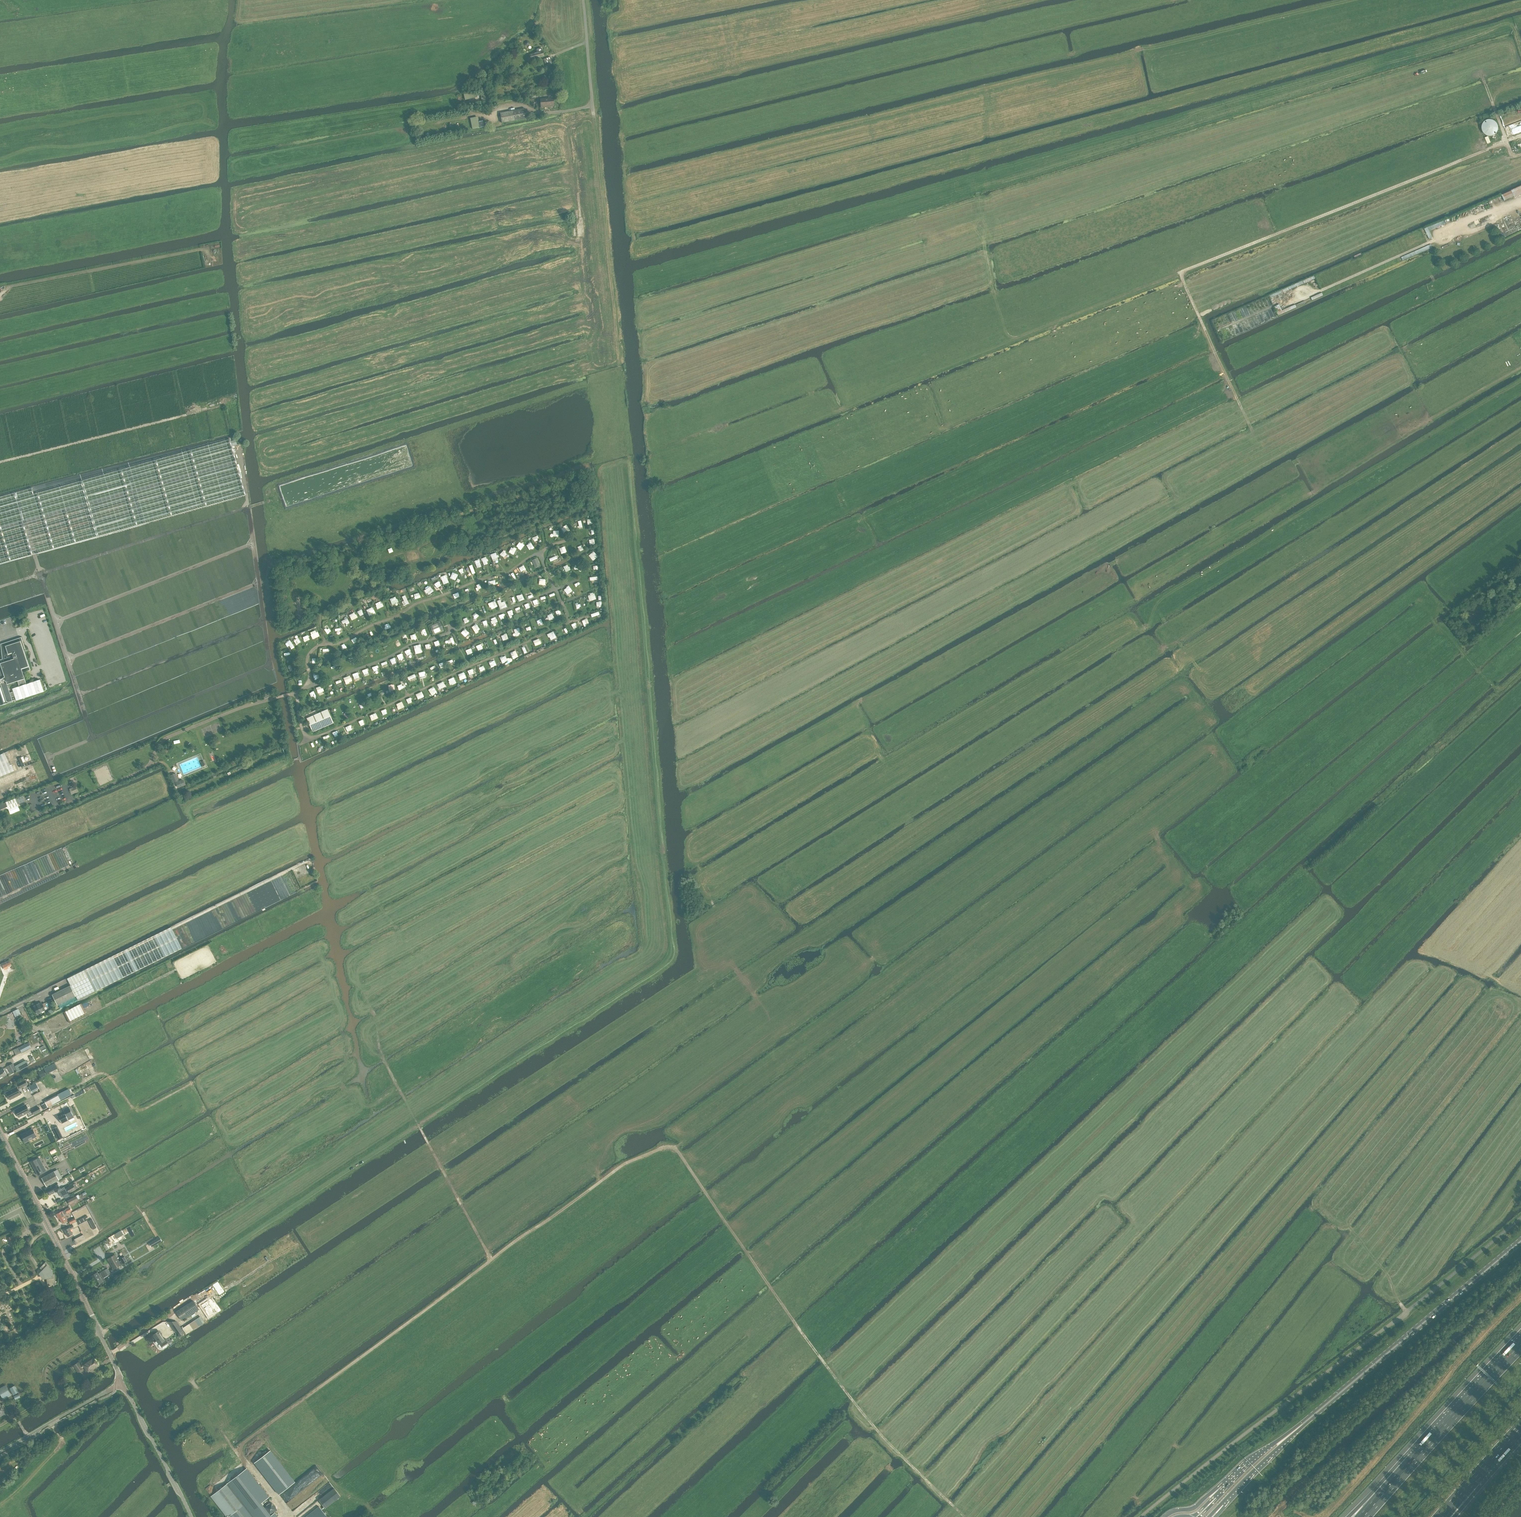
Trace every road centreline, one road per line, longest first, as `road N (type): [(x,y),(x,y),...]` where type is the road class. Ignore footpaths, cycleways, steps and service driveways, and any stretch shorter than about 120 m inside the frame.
road 1 (track): [(285,1516),(281,1500),(242,1456),(246,1441),(623,1165),(670,1147),(863,1413),(925,1477)]
road 2 (track): [(1520,136),(1181,272),(1253,433)]
road 3 (track): [(0,1426),(44,1400),(46,1369),(57,1359),(413,1129)]
road 4 (primary): [(1520,1241),(1303,1424)]
road 5 (track): [(1181,272),(1013,337),(984,243)]
road 6 (tertiary): [(121,1382),(0,1132)]
road 7 (track): [(0,587),(156,537)]
road 8 (track): [(366,885),(416,956),(366,989),(358,1004)]
road 9 (motorway): [(1520,1344),(1415,1458)]
road 10 (tertiary): [(192,1516),(121,1382)]
road 11 (tertiary): [(0,1453),(121,1382)]

